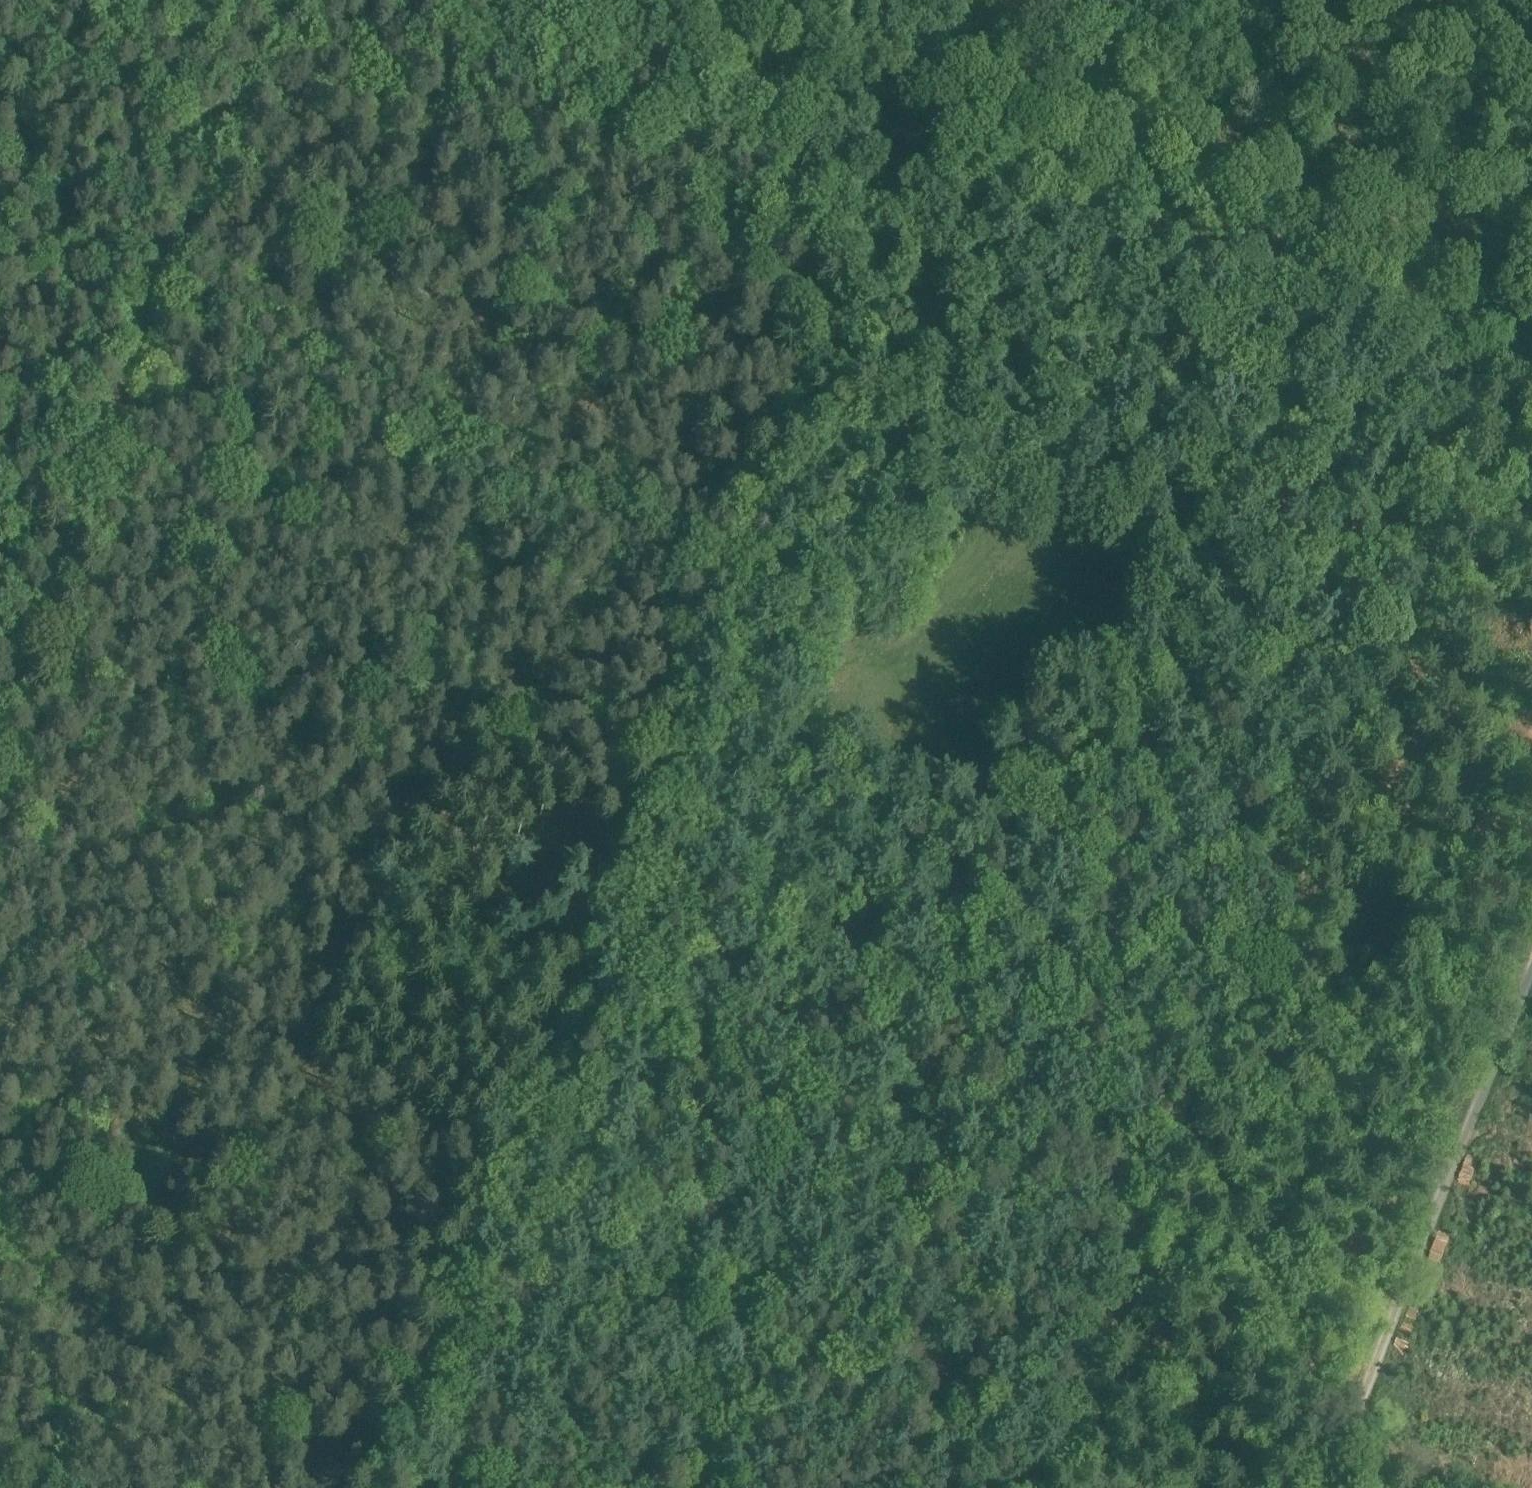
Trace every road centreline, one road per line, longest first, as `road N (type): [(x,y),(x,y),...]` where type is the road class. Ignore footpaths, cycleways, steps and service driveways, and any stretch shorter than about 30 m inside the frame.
road 1 (track): [(1531,355),(602,0)]
road 2 (track): [(1531,1002),(1339,1487)]

